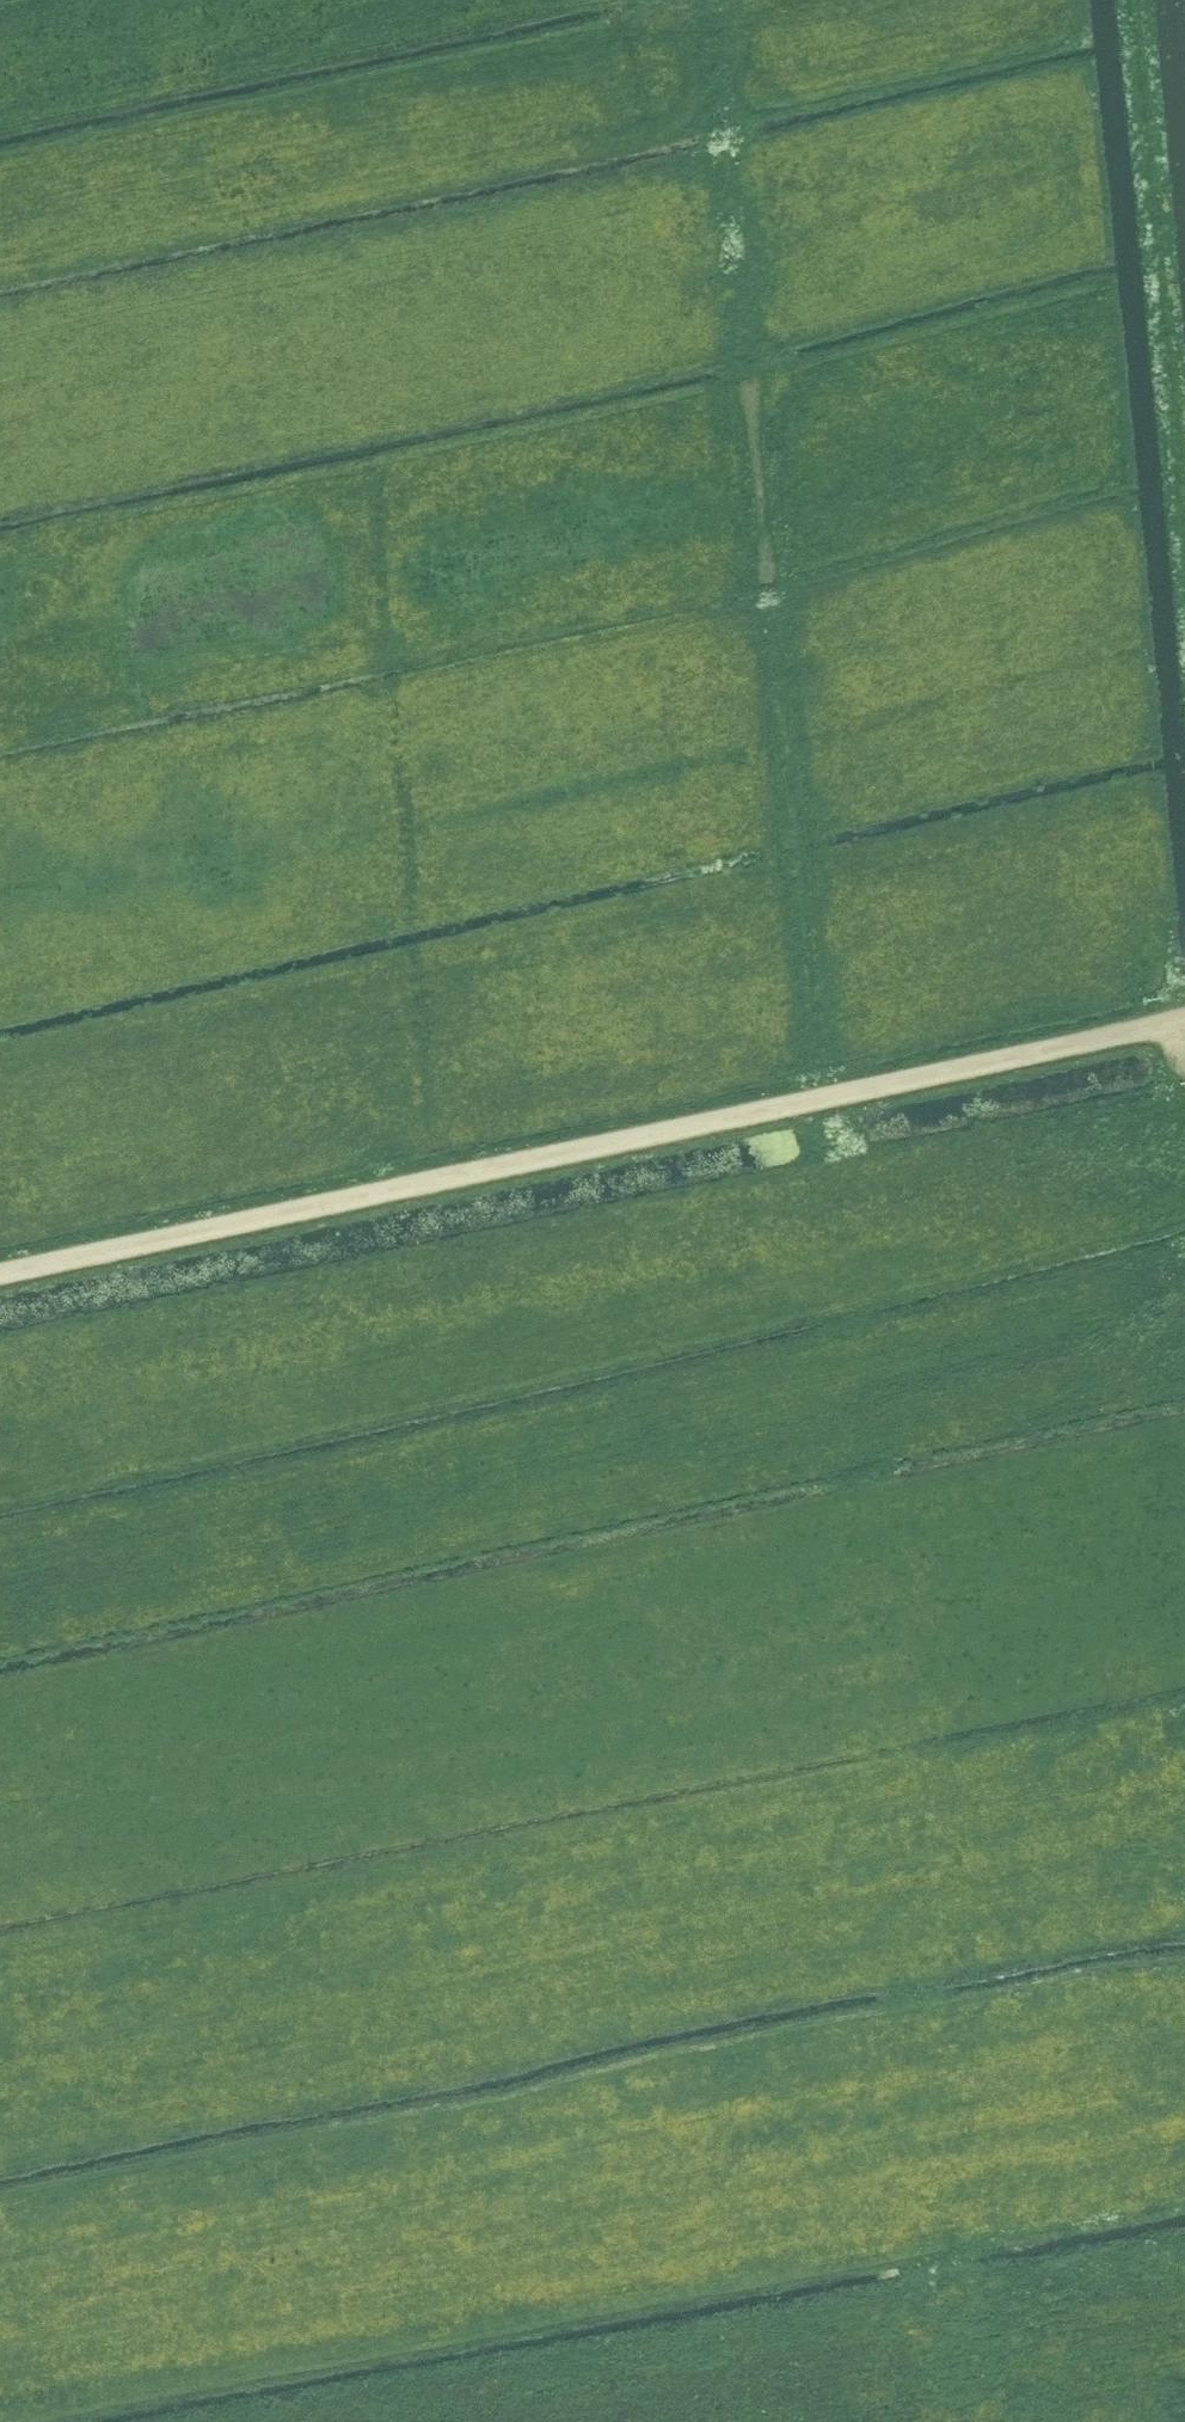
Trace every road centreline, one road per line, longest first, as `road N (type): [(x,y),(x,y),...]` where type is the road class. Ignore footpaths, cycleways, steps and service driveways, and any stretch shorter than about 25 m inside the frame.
road 1 (unclassified): [(1184,1018),(0,1270)]
road 2 (track): [(1143,0),(1184,419)]

